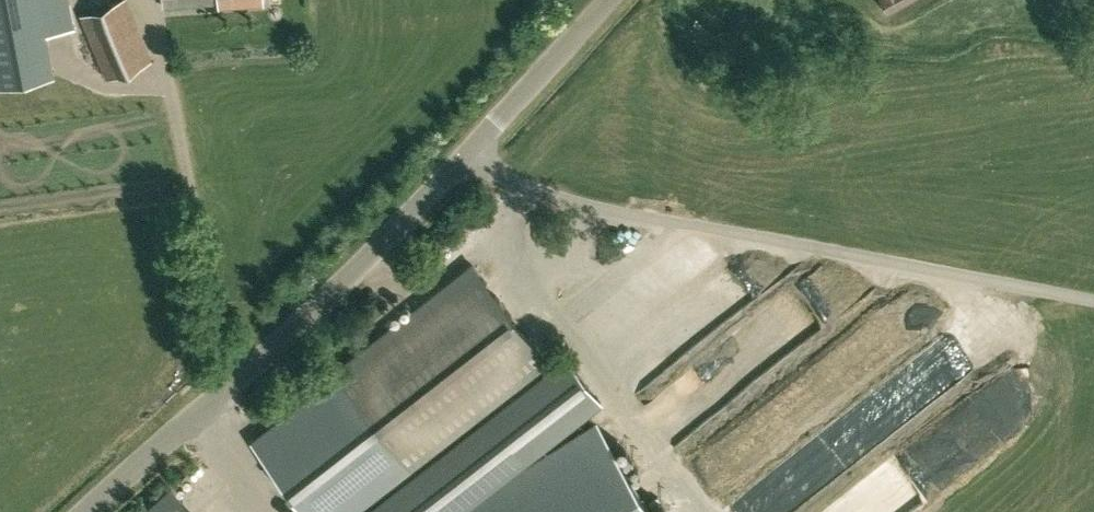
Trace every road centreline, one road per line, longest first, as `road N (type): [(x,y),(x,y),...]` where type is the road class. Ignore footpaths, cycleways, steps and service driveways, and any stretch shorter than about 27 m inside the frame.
road 1 (unclassified): [(1093,305),(547,197),(471,151)]
road 2 (unclassified): [(87,511),(304,318),(471,151)]
road 3 (unclassified): [(471,151),(609,0)]

